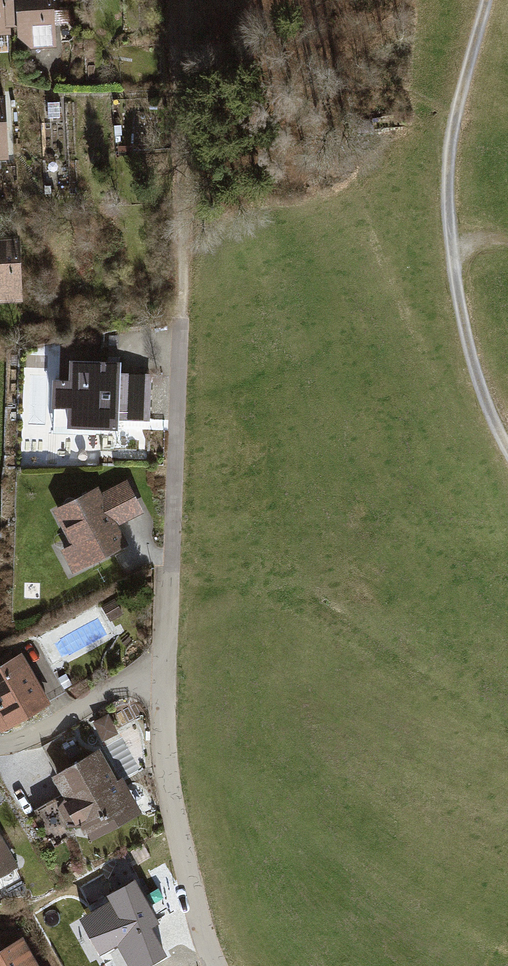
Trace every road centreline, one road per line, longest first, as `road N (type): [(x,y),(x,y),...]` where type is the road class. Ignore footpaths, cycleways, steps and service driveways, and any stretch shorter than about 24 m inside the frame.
road 1 (track): [(488,0),(450,145),(447,210),(464,326),(507,453)]
road 2 (residential): [(179,324),(165,671)]
road 3 (track): [(172,0),(185,244),(179,324)]
road 4 (residential): [(165,671),(165,780),(217,965)]
road 5 (residential): [(0,746),(53,728),(127,682),(165,671)]

